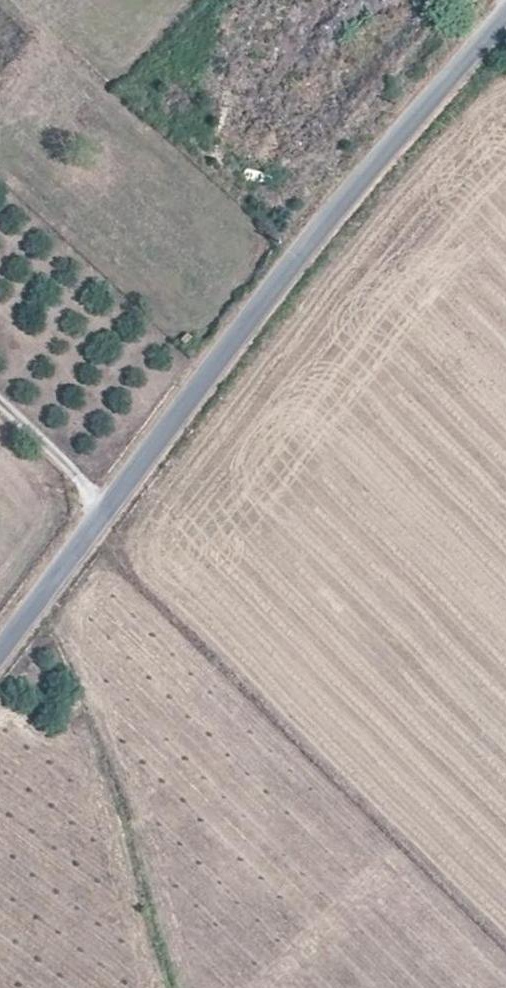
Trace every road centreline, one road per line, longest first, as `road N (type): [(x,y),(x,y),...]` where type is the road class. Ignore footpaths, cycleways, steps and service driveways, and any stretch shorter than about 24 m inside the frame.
road 1 (tertiary): [(0,649),(324,230),(505,22)]
road 2 (track): [(110,507),(0,406)]

